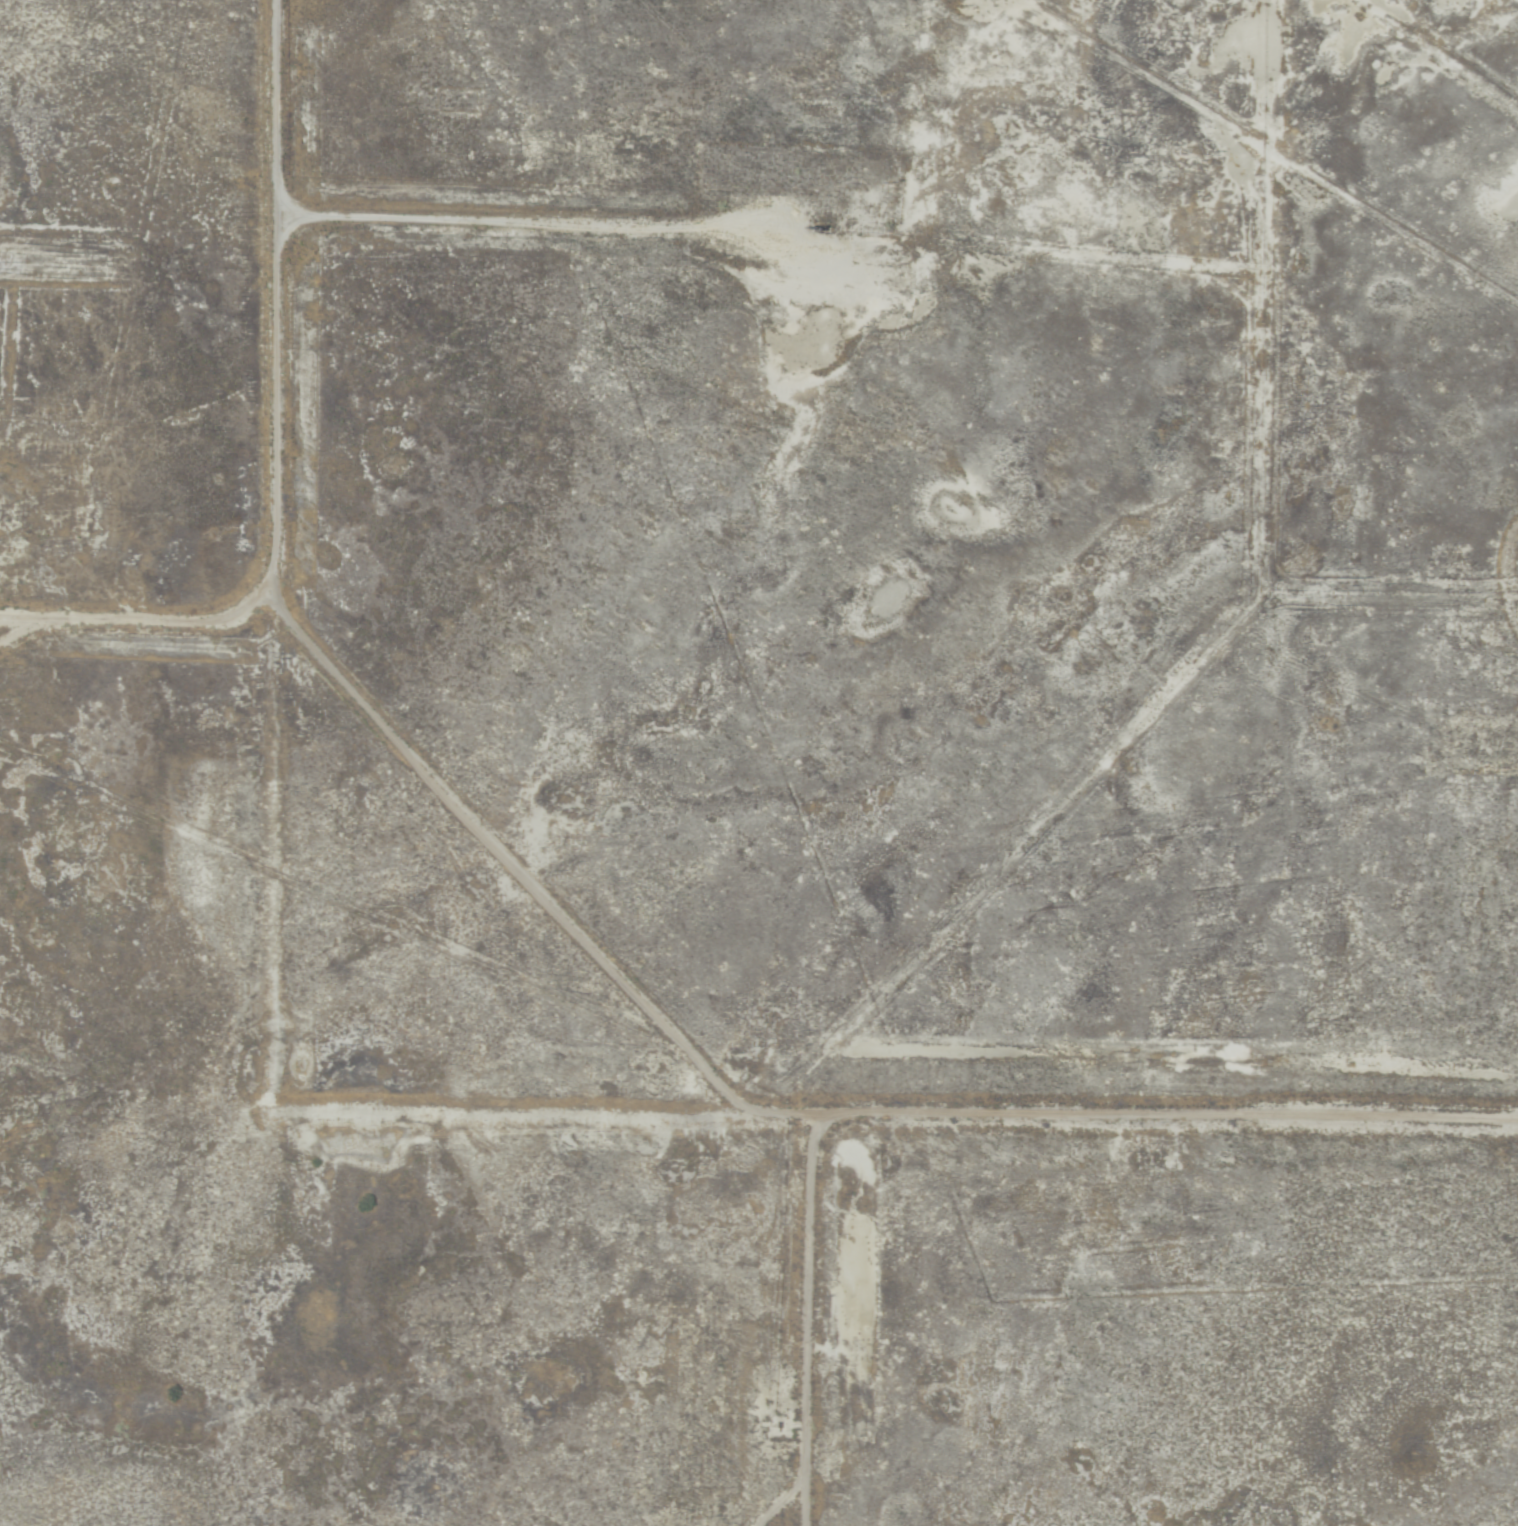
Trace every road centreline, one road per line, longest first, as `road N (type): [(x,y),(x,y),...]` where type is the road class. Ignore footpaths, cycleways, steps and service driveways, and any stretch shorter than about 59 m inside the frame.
road 1 (track): [(278,611),(265,1111),(679,1114),(886,1106),(1517,1117)]
road 2 (track): [(269,0),(278,611),(488,844),(744,1107)]
road 3 (track): [(46,620),(204,626),(232,619),(277,575)]

